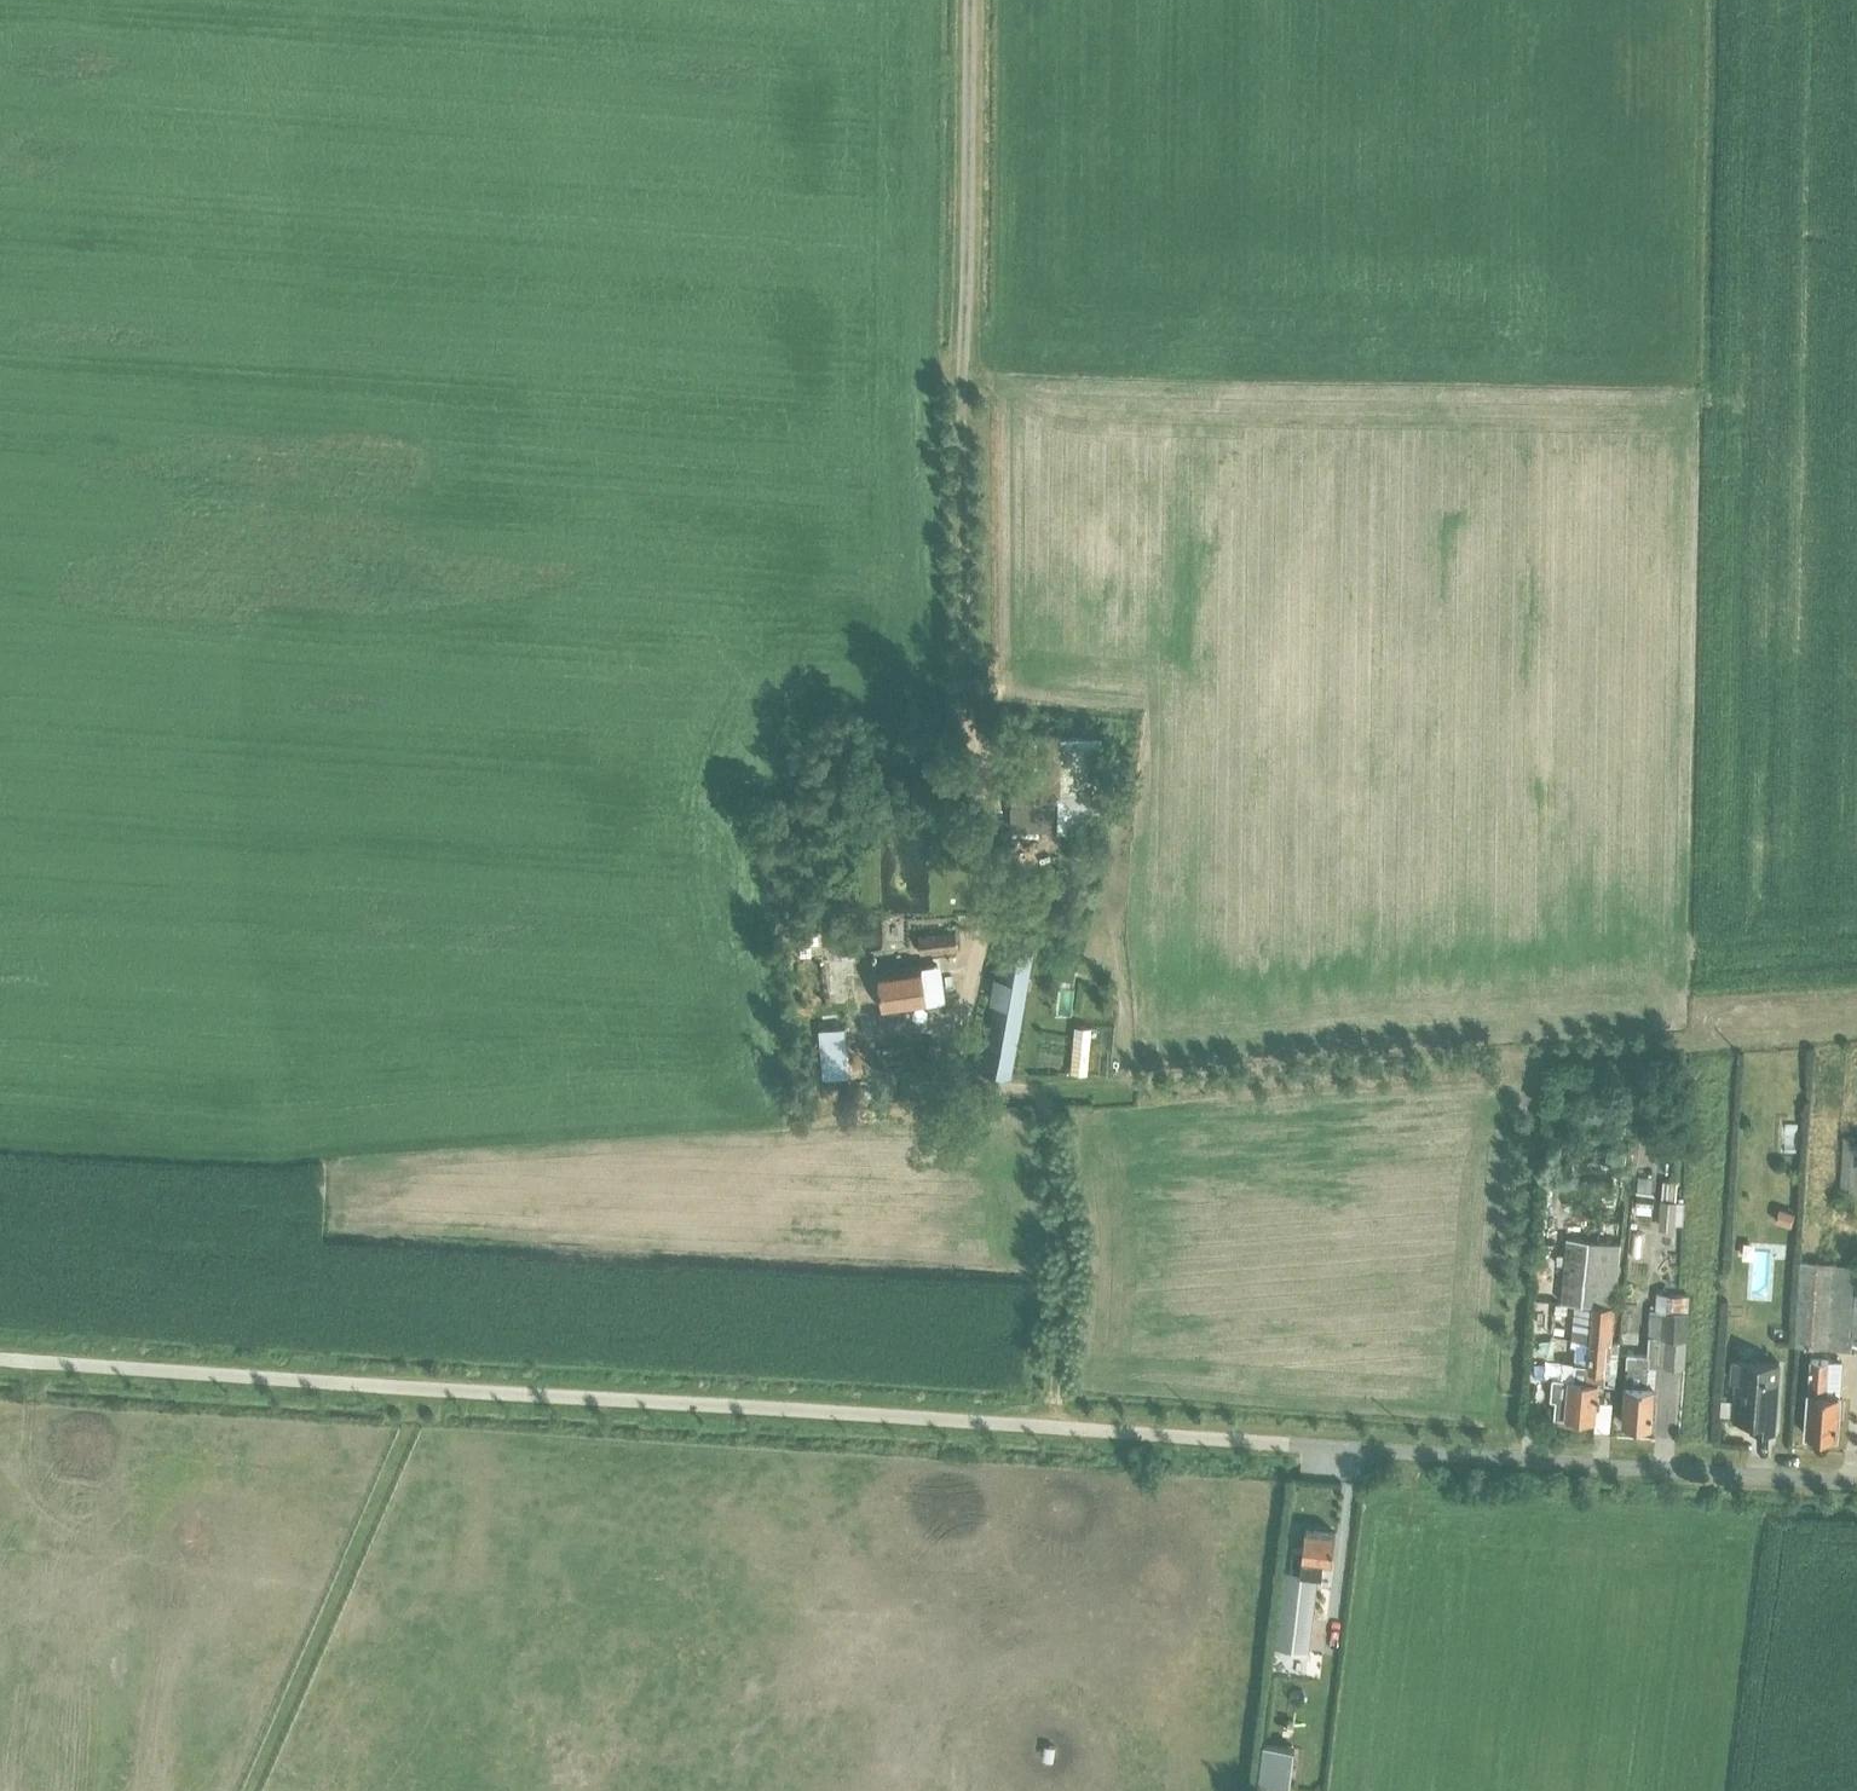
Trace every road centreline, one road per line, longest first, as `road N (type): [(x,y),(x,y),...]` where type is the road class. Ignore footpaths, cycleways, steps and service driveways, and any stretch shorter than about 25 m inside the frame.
road 1 (unclassified): [(0,1358),(1856,1478)]
road 2 (residential): [(968,0),(956,811)]

